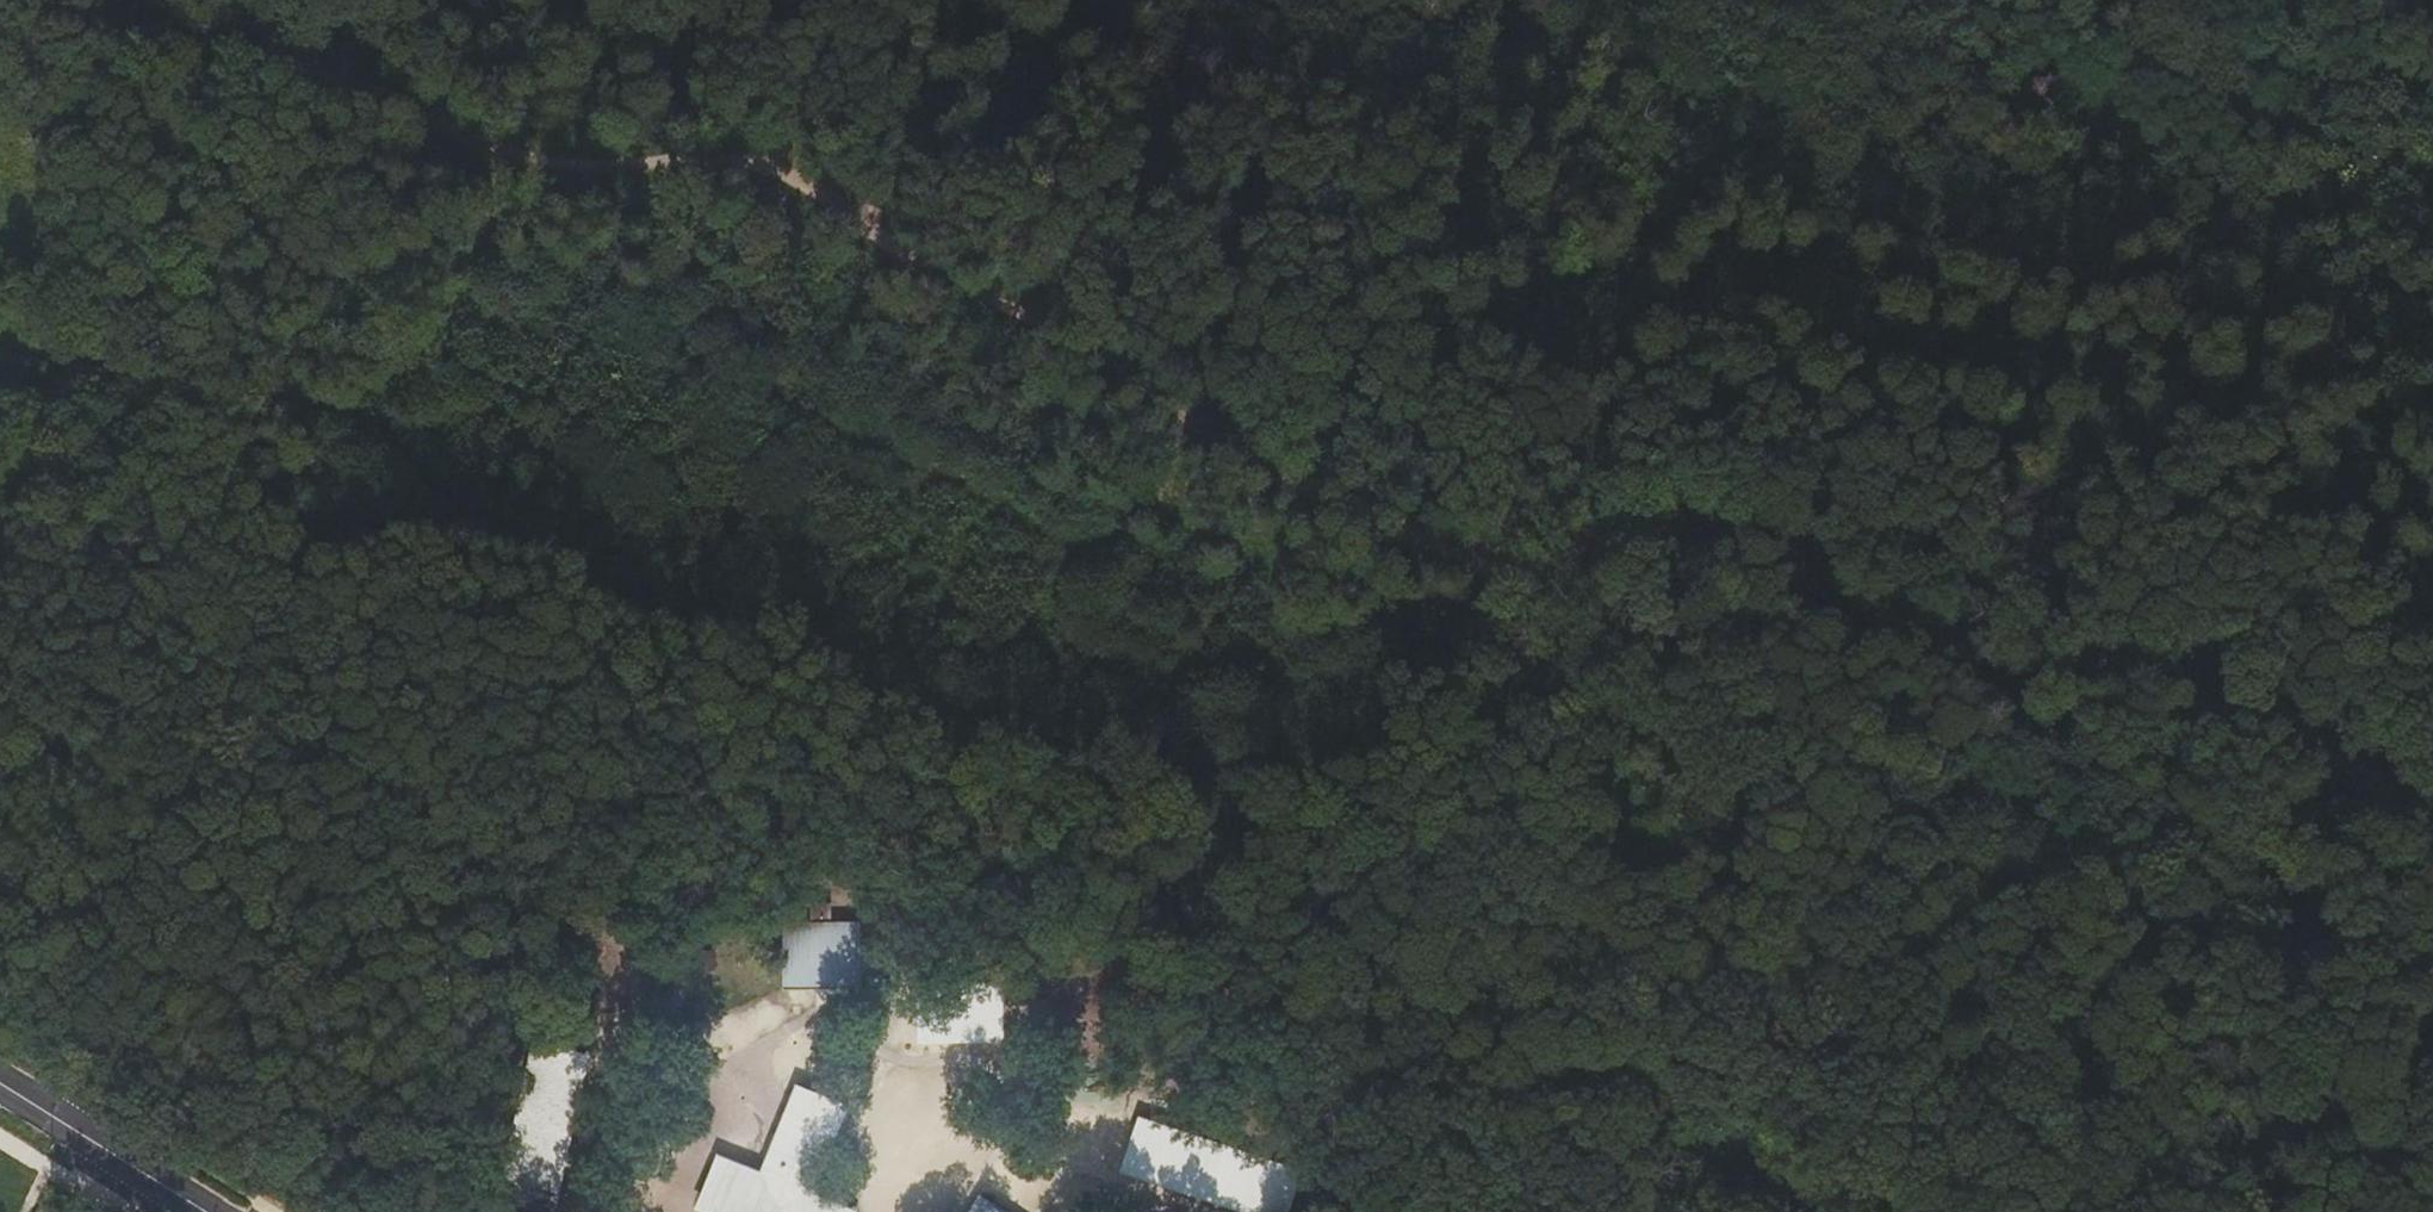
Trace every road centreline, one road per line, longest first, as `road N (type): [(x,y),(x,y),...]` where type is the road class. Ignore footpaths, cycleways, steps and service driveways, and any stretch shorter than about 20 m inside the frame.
road 1 (track): [(0,21),(237,47),(323,72),(429,132),(500,155),(574,169),(712,163),(785,186),(1502,580),(1627,526),(1710,506),(1759,516),(1810,571),(1893,631),(2013,665),(2132,683),(2286,729),(2432,816)]
road 2 (tertiary): [(0,1081),(206,1211)]

